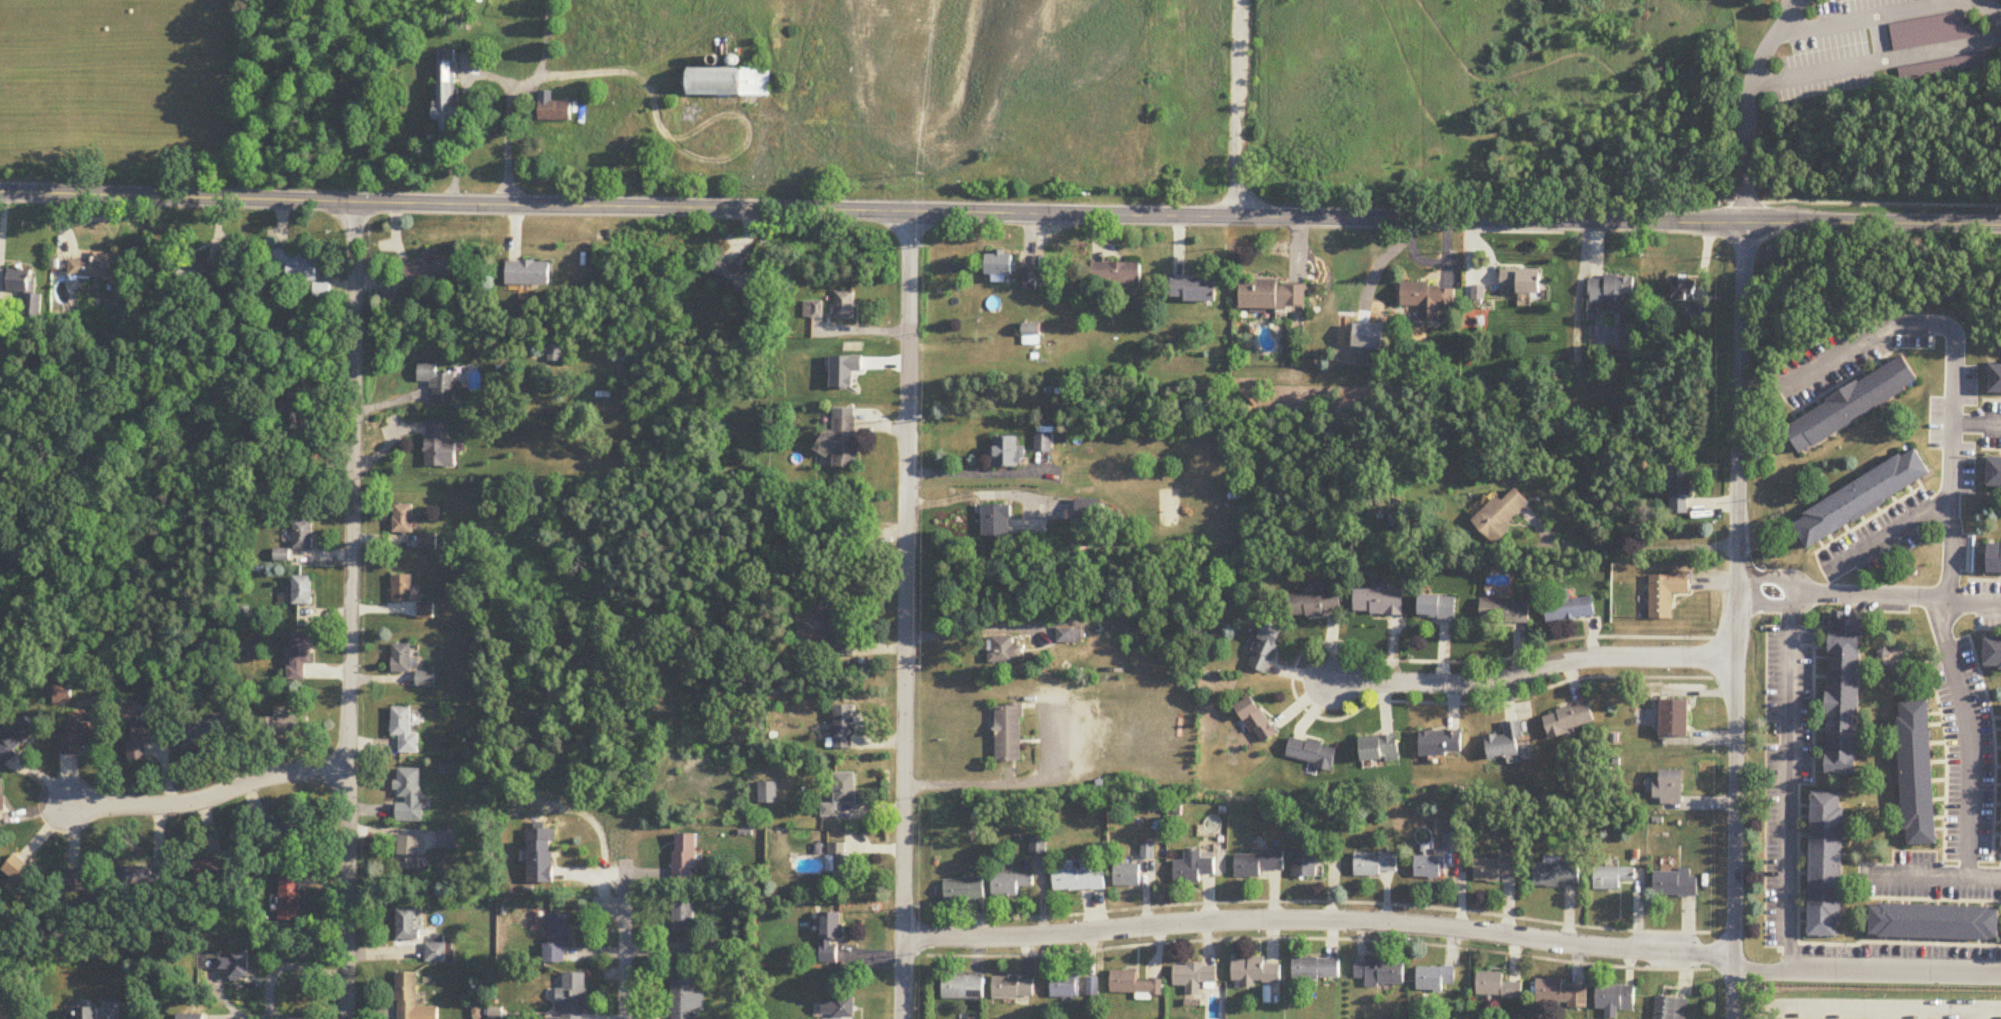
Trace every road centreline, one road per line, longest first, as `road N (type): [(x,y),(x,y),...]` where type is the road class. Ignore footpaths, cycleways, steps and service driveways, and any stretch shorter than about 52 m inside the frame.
road 1 (tertiary): [(0,193),(2000,227)]
road 2 (residential): [(902,938),(1292,920),(1733,954)]
road 3 (residential): [(346,1018),(353,203)]
road 4 (residential): [(902,1018),(910,213)]
road 5 (residential): [(1735,1018),(1744,224)]
road 6 (residential): [(1736,659),(1603,657),(1473,684),(1330,685)]
road 7 (residential): [(348,769),(278,773),(196,800),(66,808)]
road 8 (residential): [(1767,1018),(1767,1011),(2000,1013)]
road 9 (track): [(1236,218),(1241,0)]
road 10 (residential): [(626,1018),(628,897)]

